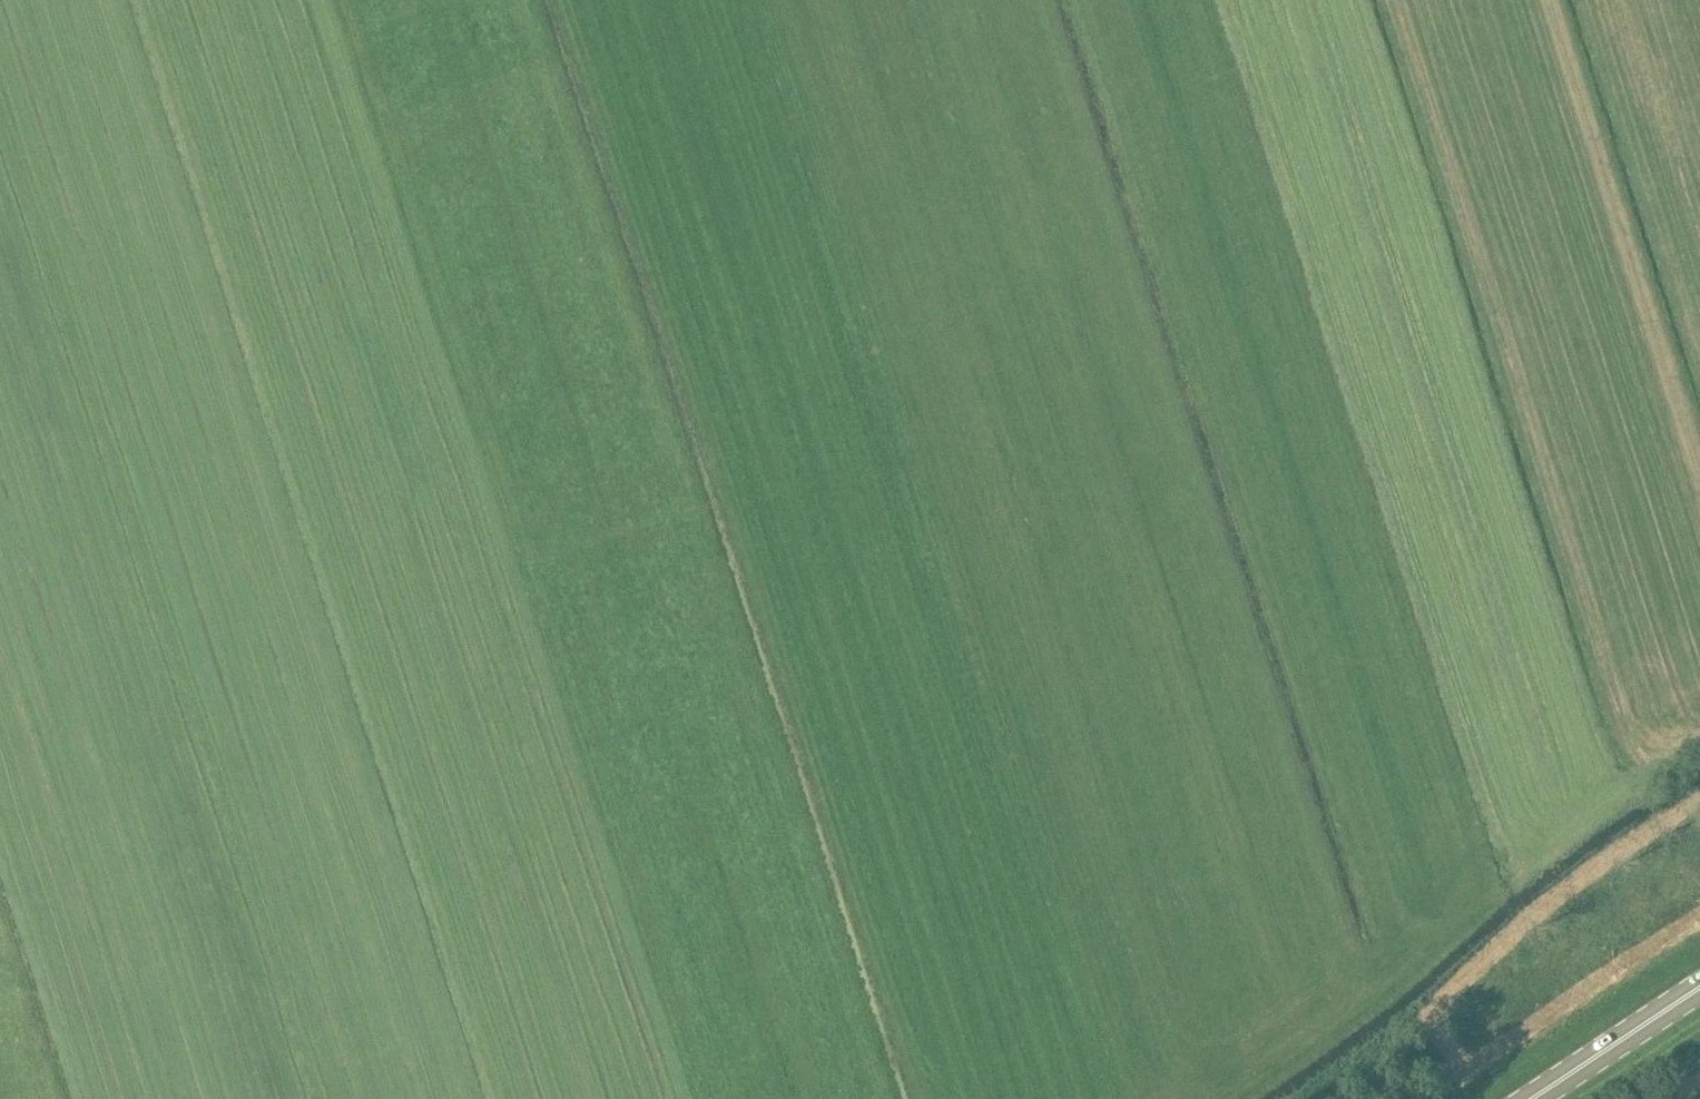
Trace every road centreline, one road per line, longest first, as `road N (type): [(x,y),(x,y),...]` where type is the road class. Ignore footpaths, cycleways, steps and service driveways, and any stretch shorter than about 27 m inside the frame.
road 1 (primary): [(1529,1098),(1699,986)]

